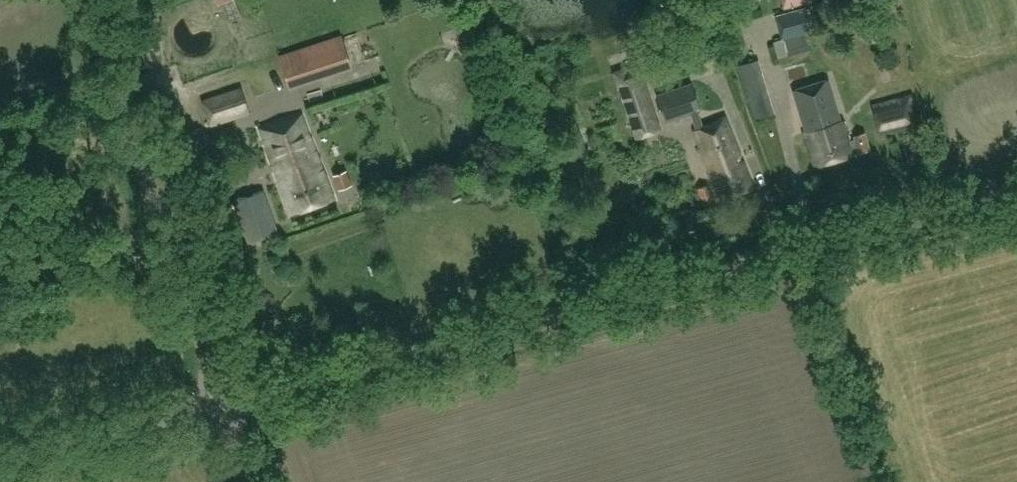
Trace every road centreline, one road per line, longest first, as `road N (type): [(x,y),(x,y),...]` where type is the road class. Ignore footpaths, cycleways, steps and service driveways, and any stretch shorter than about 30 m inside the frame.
road 1 (unclassified): [(224,406),(1016,195)]
road 2 (unclassified): [(224,406),(143,175),(99,0)]
road 3 (unclassified): [(0,462),(224,406)]

